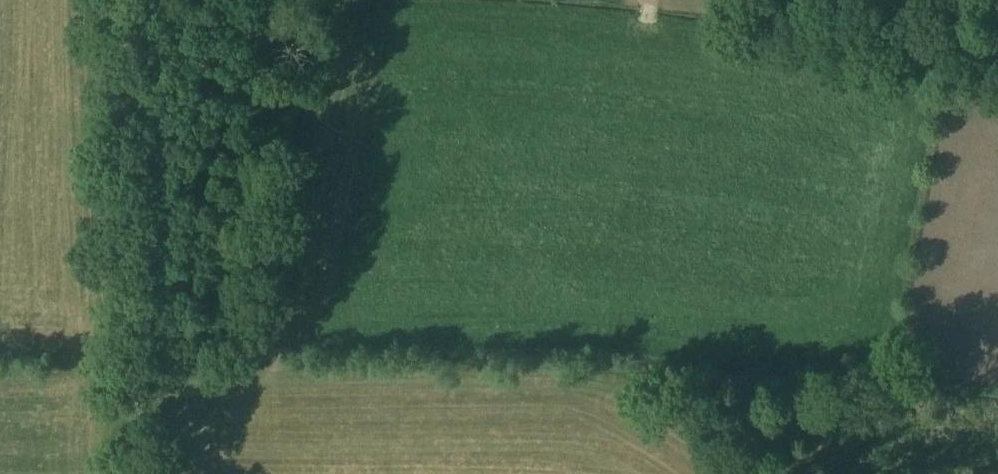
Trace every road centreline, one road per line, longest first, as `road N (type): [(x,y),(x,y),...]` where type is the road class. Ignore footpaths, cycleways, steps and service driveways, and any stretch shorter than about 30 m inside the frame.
road 1 (track): [(120,0),(136,473)]

